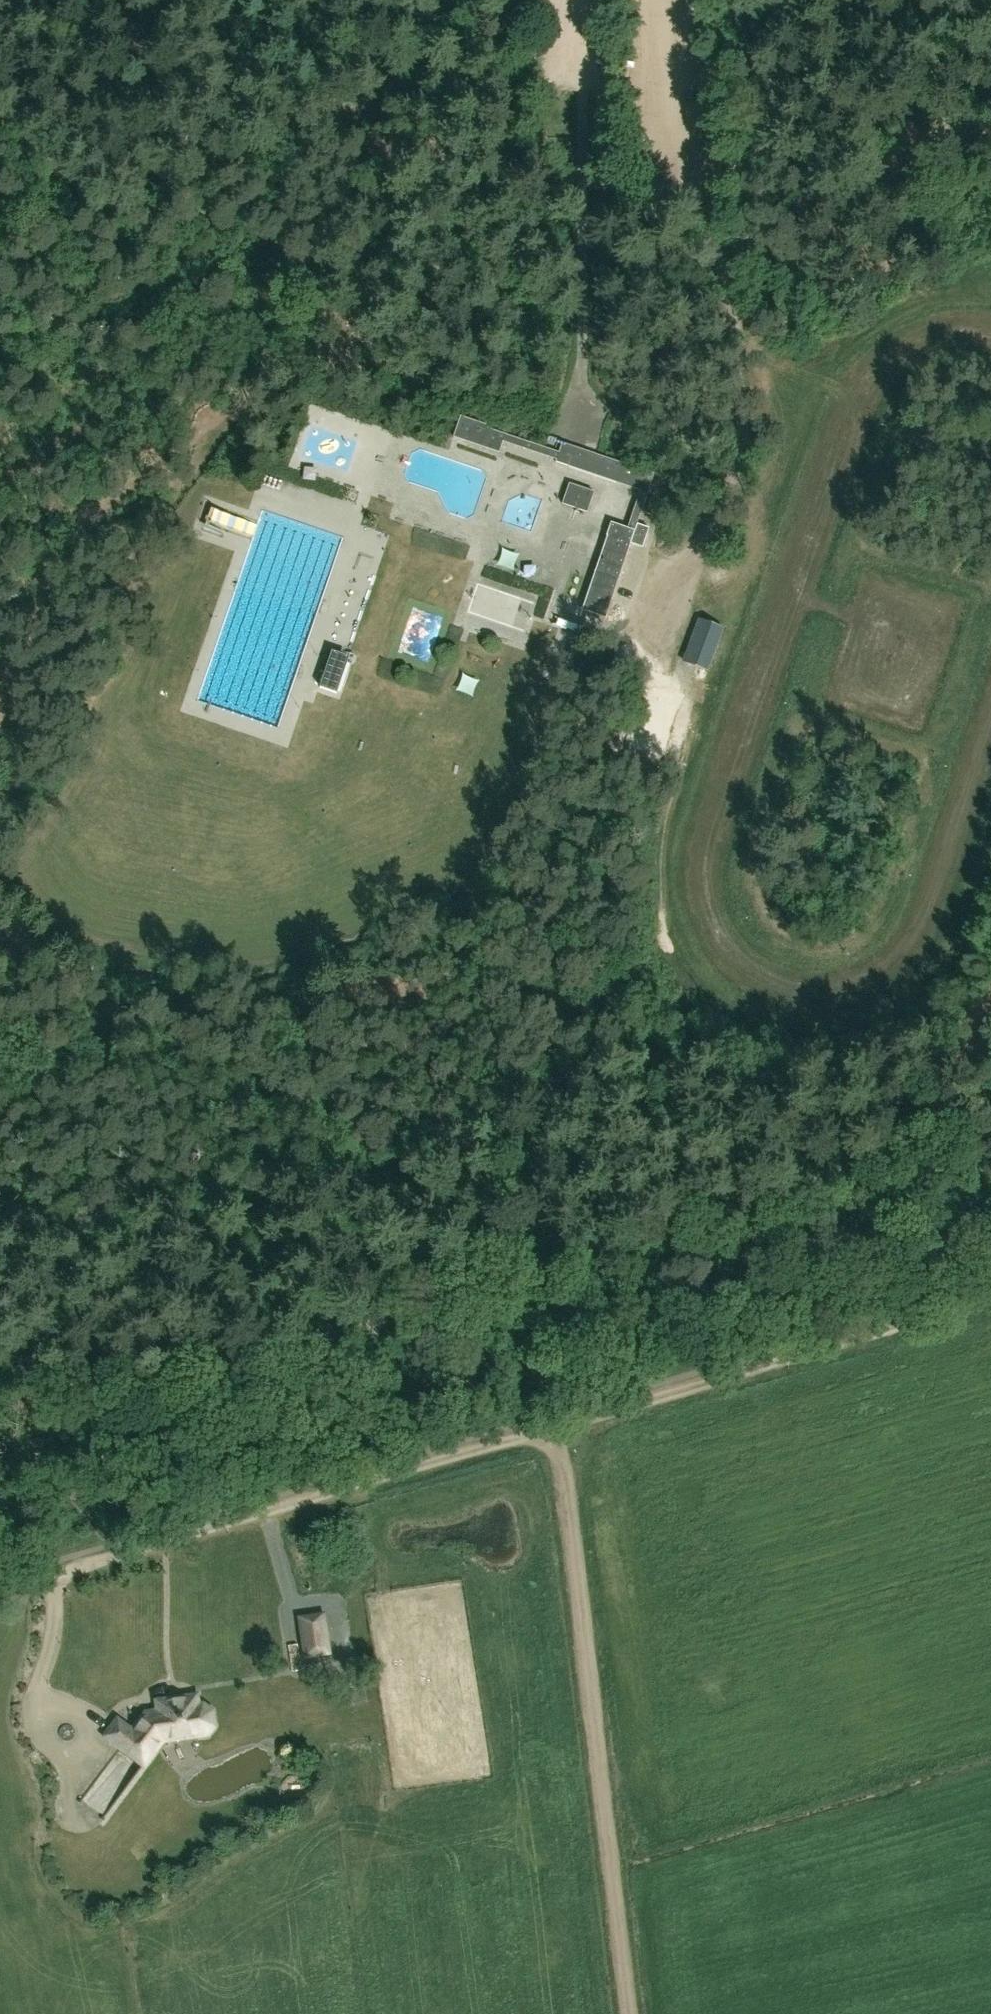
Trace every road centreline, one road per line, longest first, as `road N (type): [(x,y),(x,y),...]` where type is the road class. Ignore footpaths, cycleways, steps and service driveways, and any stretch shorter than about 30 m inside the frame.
road 1 (track): [(990,1299),(124,1556)]
road 2 (track): [(629,2013),(560,1426)]
road 3 (track): [(59,1575),(34,1709),(57,1724)]
road 4 (track): [(124,1556),(0,1593)]

